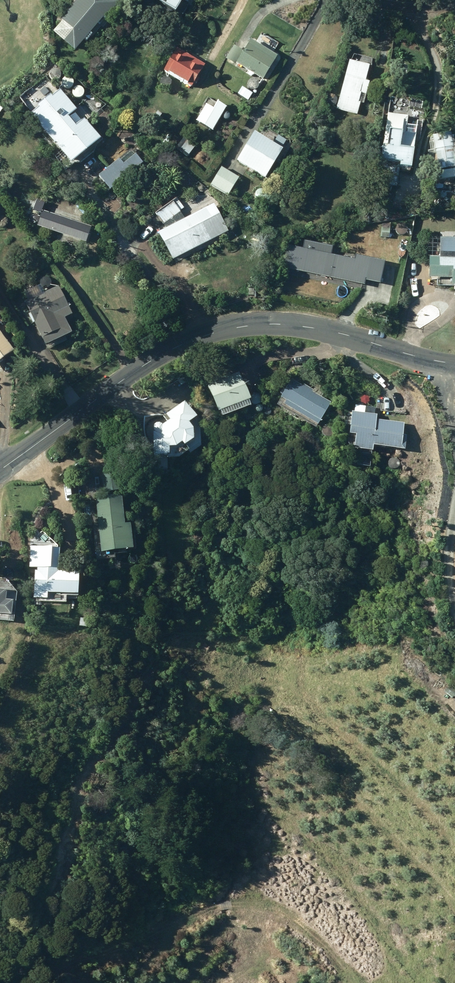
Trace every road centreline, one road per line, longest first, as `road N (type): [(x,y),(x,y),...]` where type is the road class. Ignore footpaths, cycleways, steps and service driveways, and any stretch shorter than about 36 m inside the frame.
road 1 (tertiary): [(0,469),(154,359),(223,329),(287,325),(454,363)]

